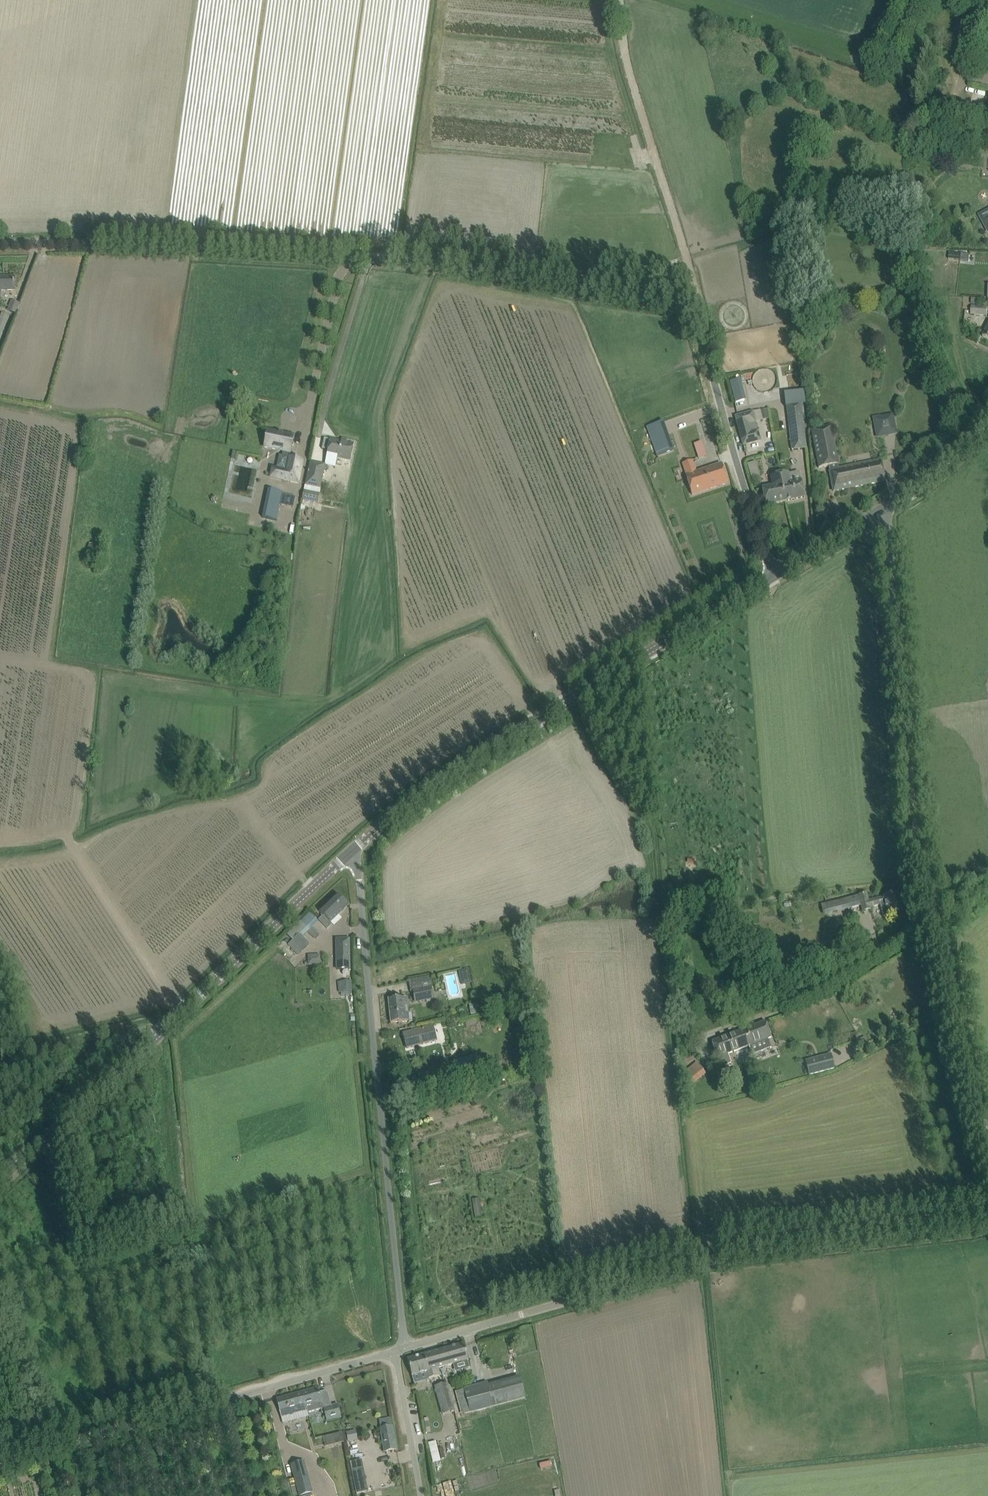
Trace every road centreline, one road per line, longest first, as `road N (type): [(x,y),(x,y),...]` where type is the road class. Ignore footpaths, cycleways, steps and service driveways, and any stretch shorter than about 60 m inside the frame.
road 1 (unclassified): [(774,577),(698,320),(672,303),(405,257),(0,245)]
road 2 (unclassified): [(987,1155),(919,869),(898,630),(876,514)]
road 3 (unclassified): [(408,1348),(741,1254),(987,1221)]
road 4 (unclassified): [(408,1348),(358,849)]
road 5 (tertiary): [(358,849),(461,771),(774,577)]
road 6 (tertiary): [(0,1180),(358,849)]
road 7 (unclassified): [(0,1463),(392,1353)]
road 8 (track): [(622,0),(625,54),(690,266),(698,320)]
road 9 (tertiary): [(876,514),(942,468),(987,420)]
road 10 (unclassified): [(420,1495),(392,1353)]

